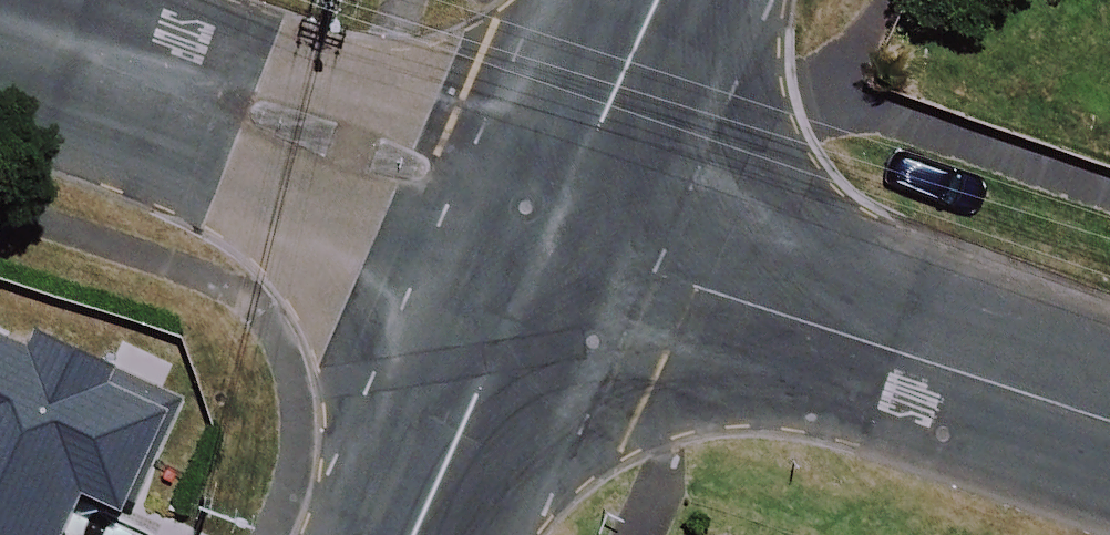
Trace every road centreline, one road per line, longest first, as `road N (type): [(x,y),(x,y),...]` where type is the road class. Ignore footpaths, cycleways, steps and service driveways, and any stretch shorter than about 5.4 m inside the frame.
road 1 (unclassified): [(547,234),(1109,426)]
road 2 (unclassified): [(0,38),(547,234)]
road 3 (tertiary): [(547,234),(414,534)]
road 4 (tertiary): [(655,0),(547,234)]

